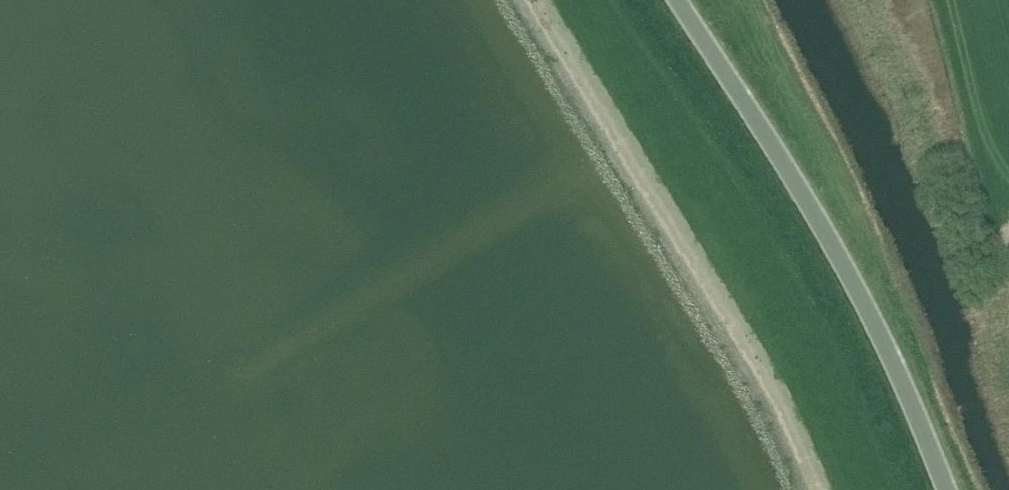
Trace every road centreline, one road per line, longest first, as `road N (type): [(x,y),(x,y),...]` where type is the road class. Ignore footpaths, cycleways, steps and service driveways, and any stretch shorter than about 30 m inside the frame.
road 1 (tertiary): [(945,489),(797,192),(677,0)]

